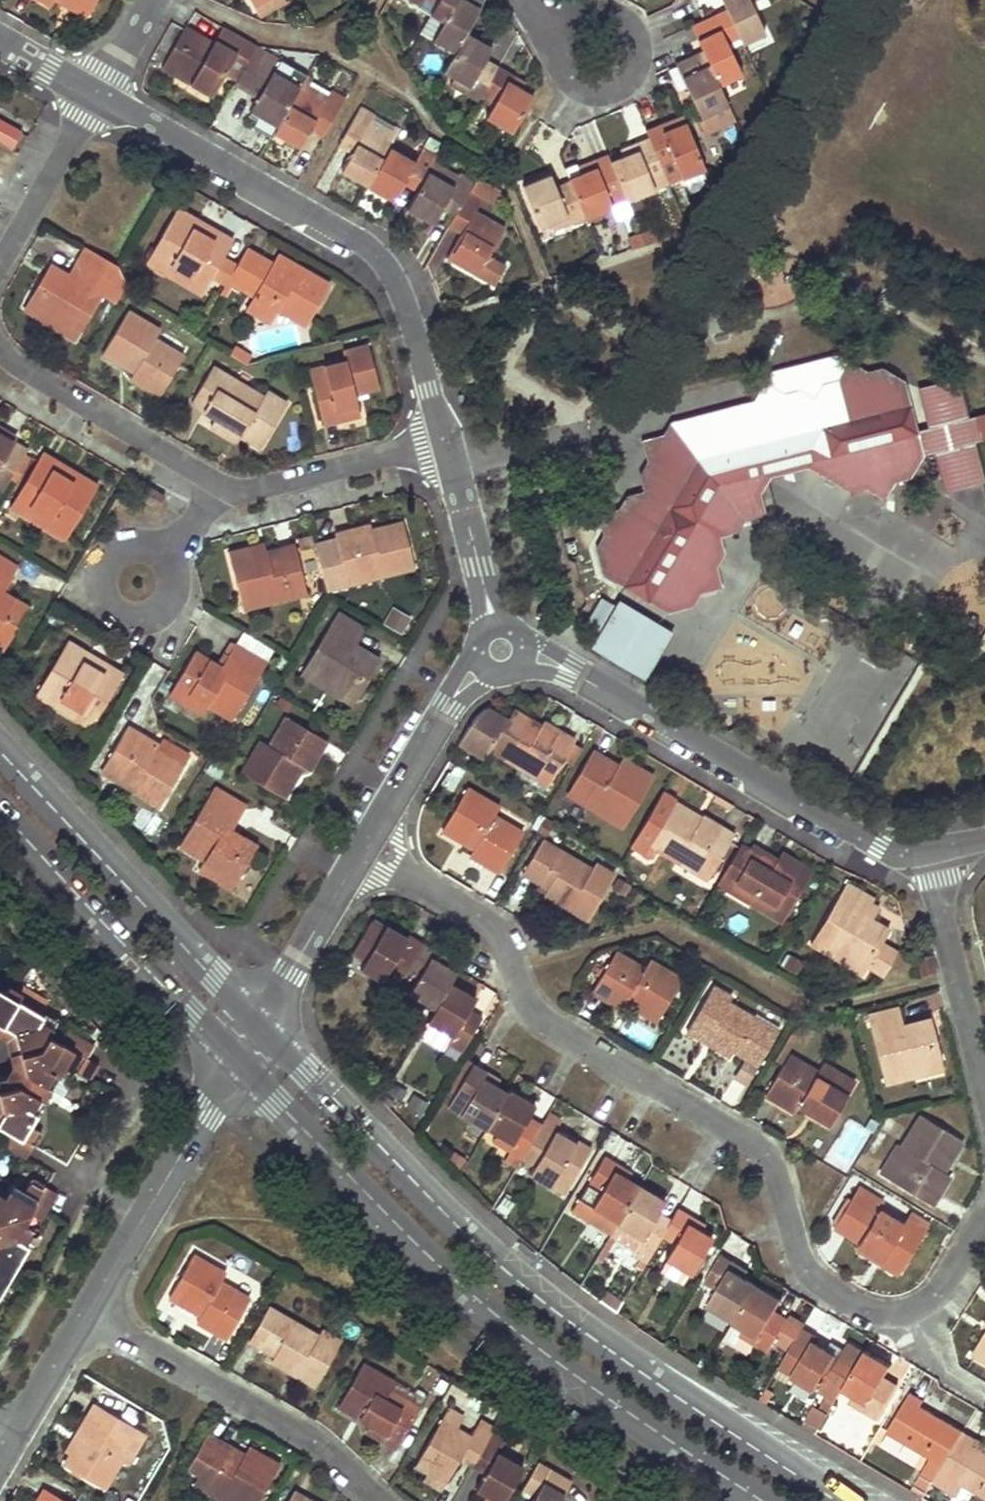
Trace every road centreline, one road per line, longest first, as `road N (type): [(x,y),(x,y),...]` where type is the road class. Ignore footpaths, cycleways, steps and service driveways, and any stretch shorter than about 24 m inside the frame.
road 1 (residential): [(364,846),(496,924),(532,1006),(772,1155),(810,1265),(877,1310),(910,1310),(933,1295),(984,1206)]
road 2 (tertiary): [(833,1500),(507,1269),(259,1023)]
road 3 (tertiary): [(237,1061),(419,1259),(515,1343),(748,1500)]
road 4 (residential): [(97,94),(367,249),(399,280),(447,441)]
road 5 (residential): [(932,847),(852,839),(526,655)]
road 6 (tertiary): [(259,1023),(0,749)]
road 7 (residential): [(86,1311),(291,1423),(381,1500)]
road 8 (tertiary): [(0,819),(237,1061)]
road 9 (residential): [(223,486),(0,346)]
road 10 (residential): [(534,9),(573,78),(599,88),(616,84),(632,66),(628,31),(612,13),(561,12)]
road 11 (residential): [(984,1087),(932,847)]
road 12 (residential): [(142,1221),(76,1176),(133,1095),(128,1072),(96,1054)]
road 13 (residential): [(447,441),(260,488),(223,486)]
road 14 (residential): [(482,664),(364,846)]
road 15 (residential): [(364,846),(259,1023)]
road 16 (residential): [(160,554),(132,545),(118,551),(103,571),(106,596),(129,613),(158,607),(169,567)]
road 17 (residential): [(0,260),(97,94)]
road 18 (residential): [(447,441),(495,627)]
road 19 (residential): [(142,1221),(237,1061)]
road 20 (residential): [(11,1440),(86,1311)]

